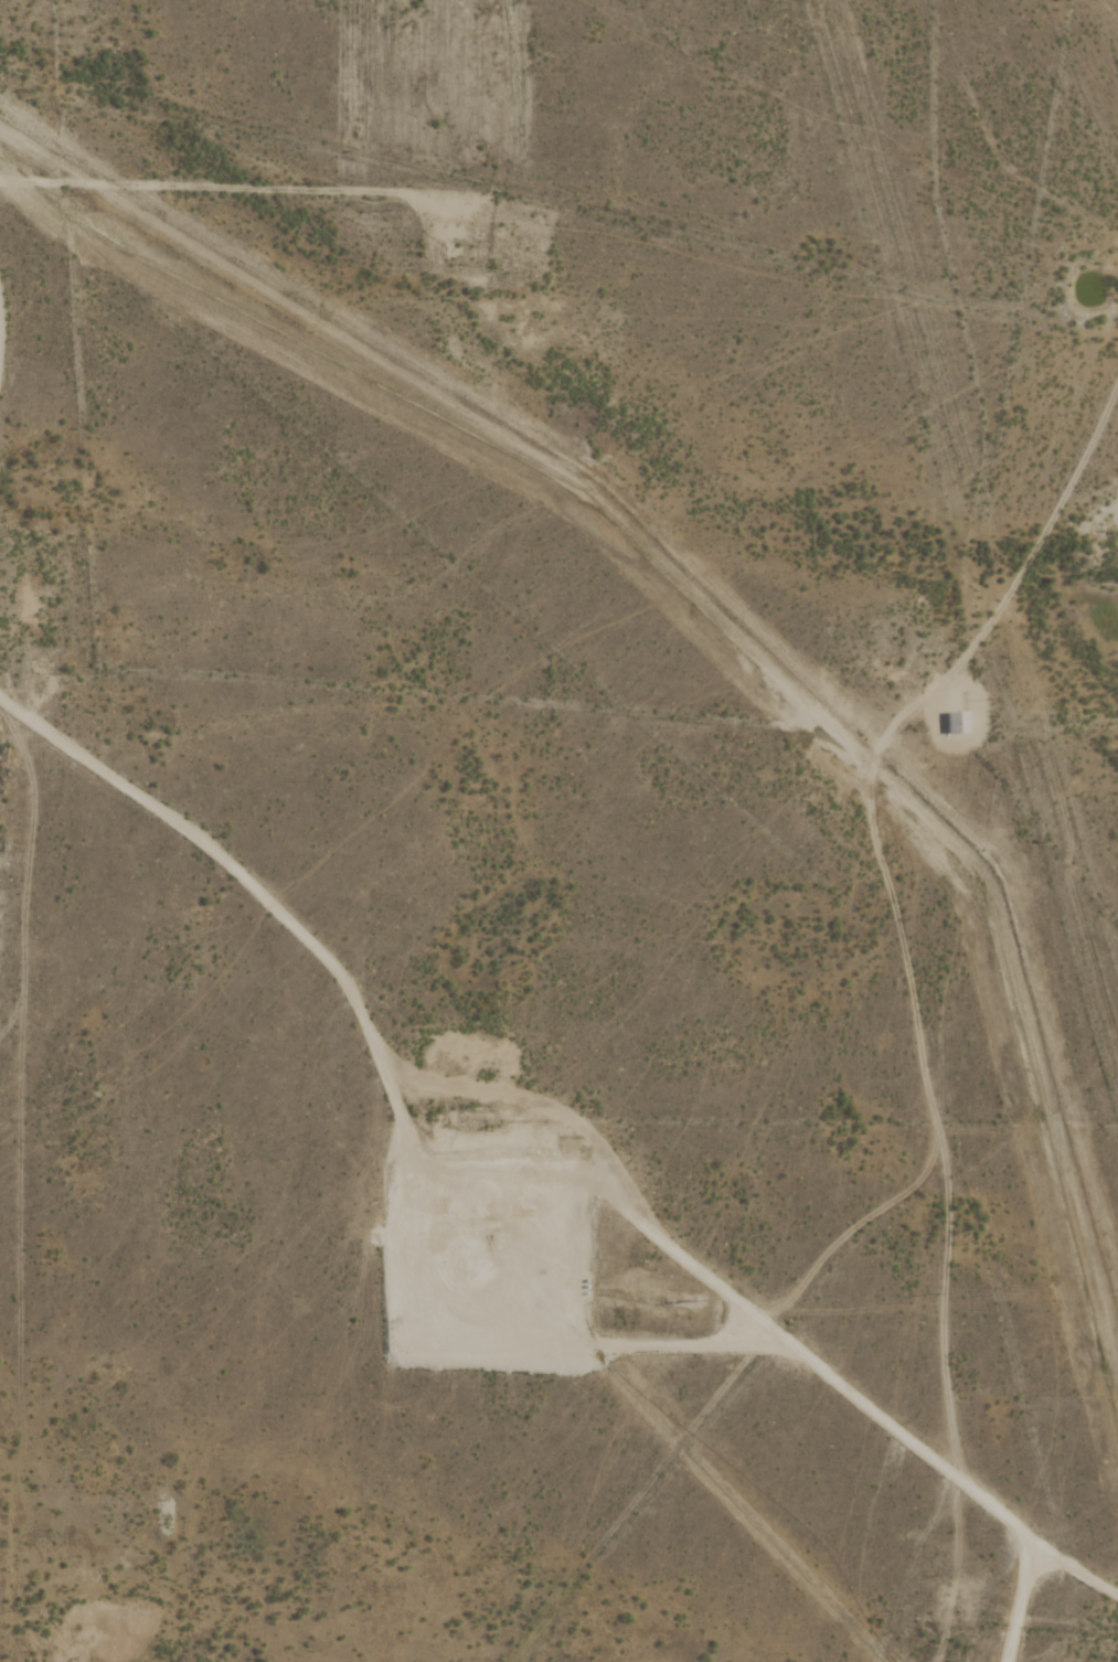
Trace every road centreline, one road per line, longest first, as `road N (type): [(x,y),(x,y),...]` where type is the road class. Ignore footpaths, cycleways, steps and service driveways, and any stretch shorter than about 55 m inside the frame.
road 1 (track): [(1117,1548),(979,1475),(929,1420),(923,1257),(957,1184),(917,994),(979,871),(984,592),(1062,418),(1112,189)]
road 2 (track): [(1117,186),(1068,166),(924,0)]

